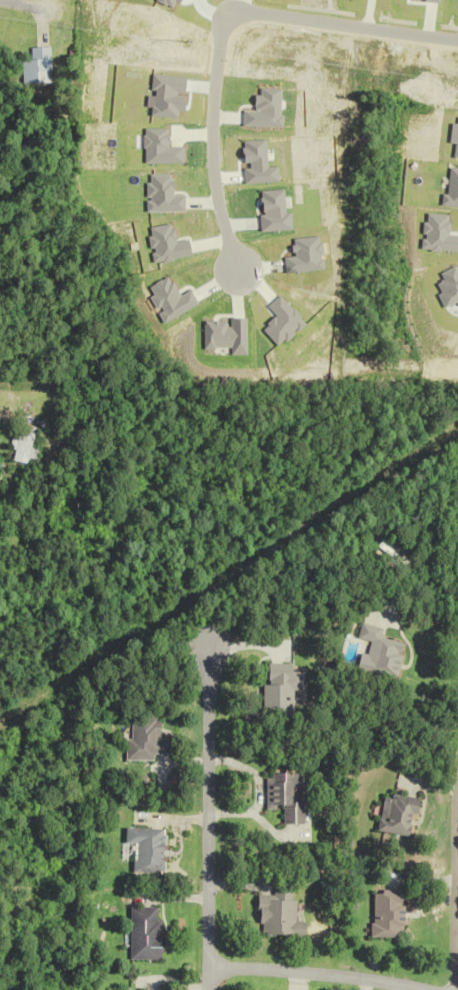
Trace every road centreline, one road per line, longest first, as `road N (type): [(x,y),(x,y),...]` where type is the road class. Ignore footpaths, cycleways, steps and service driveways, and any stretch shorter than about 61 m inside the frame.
road 1 (residential): [(457,35),(252,6),(221,14),(206,161),(235,279)]
road 2 (residential): [(205,989),(210,644)]
road 3 (residential): [(205,958),(432,989)]
road 4 (residential): [(457,989),(457,806)]

